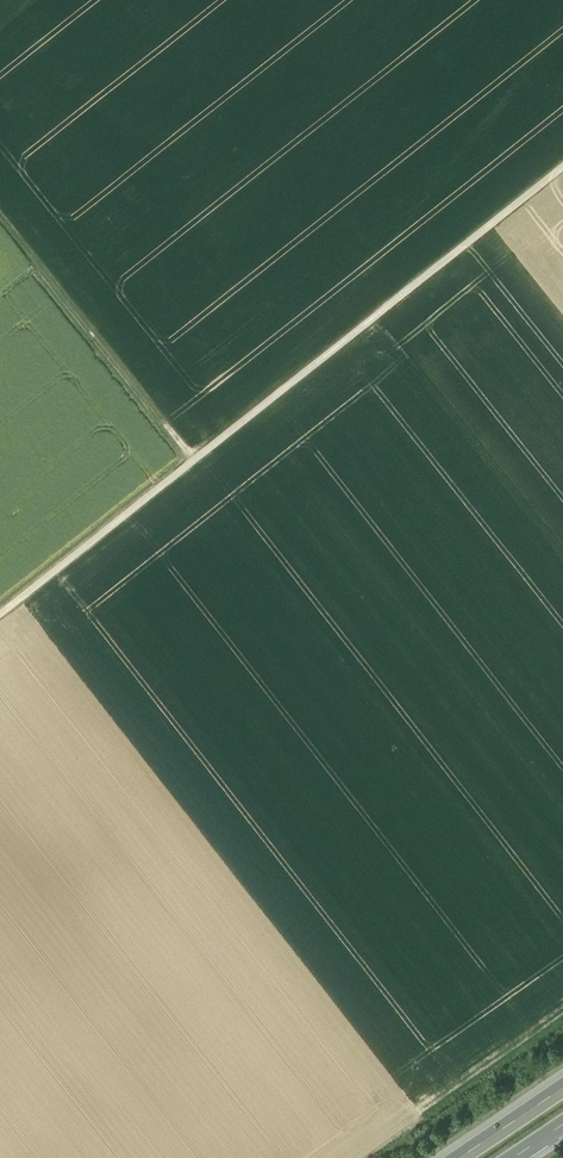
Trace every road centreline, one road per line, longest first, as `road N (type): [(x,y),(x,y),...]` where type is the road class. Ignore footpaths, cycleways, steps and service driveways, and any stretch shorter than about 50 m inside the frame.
road 1 (track): [(0,615),(562,168)]
road 2 (track): [(194,461),(0,213)]
road 3 (track): [(376,1157),(562,1029)]
road 4 (motorway): [(562,1089),(461,1157)]

